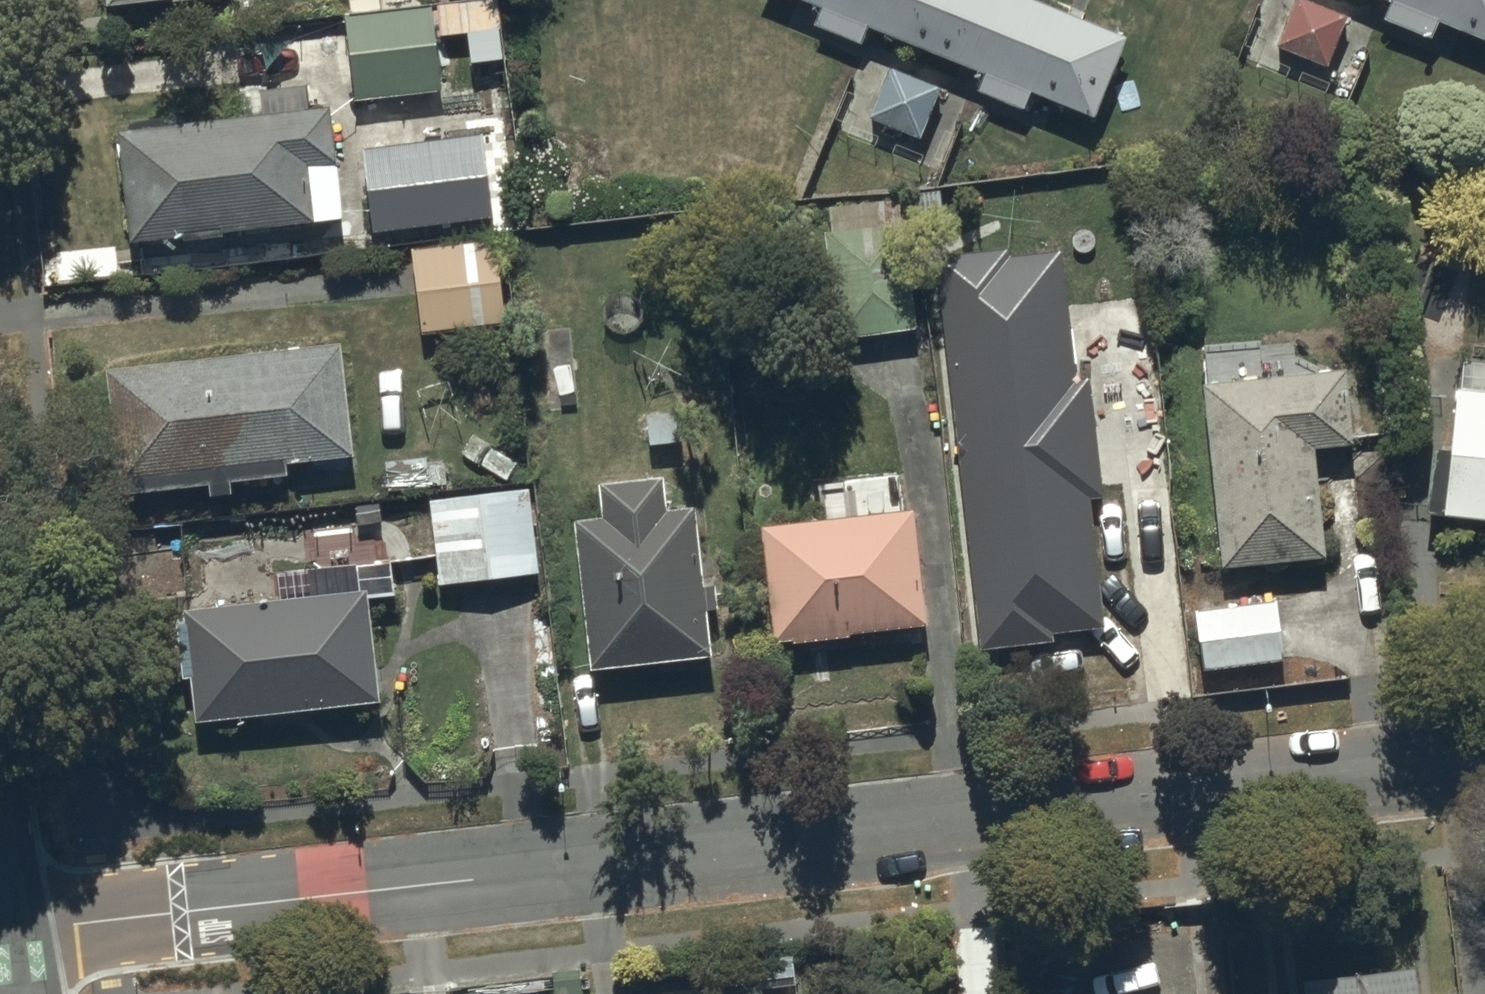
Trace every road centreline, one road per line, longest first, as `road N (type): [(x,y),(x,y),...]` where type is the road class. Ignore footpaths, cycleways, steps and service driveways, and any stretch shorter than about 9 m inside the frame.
road 1 (residential): [(10,932),(1484,764)]

